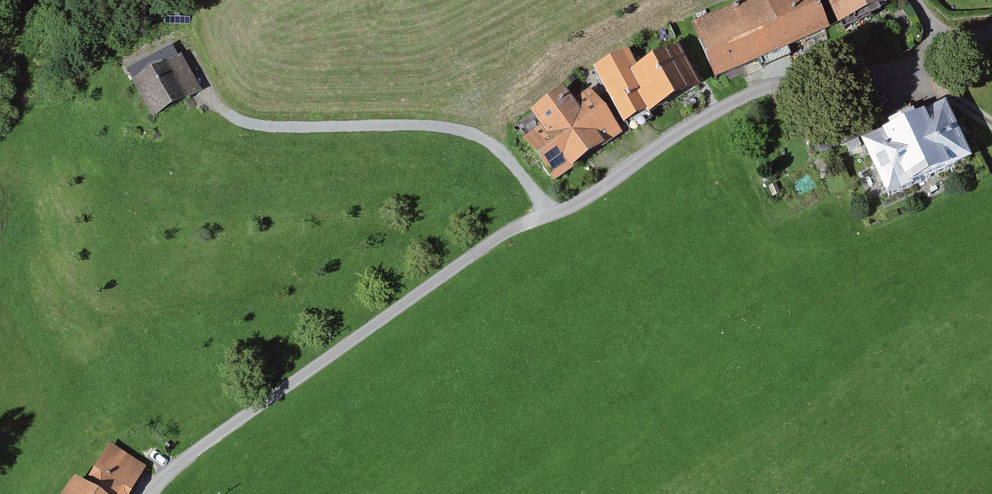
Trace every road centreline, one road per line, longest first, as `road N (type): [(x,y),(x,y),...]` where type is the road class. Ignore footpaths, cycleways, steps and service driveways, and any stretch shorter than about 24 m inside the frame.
road 1 (unclassified): [(553,216),(515,229),(178,467),(152,493)]
road 2 (residential): [(948,39),(912,72),(770,90),(718,112),(553,216)]
road 3 (unclassified): [(214,106),(279,131),(430,126),(473,134),(509,154),(553,216)]

